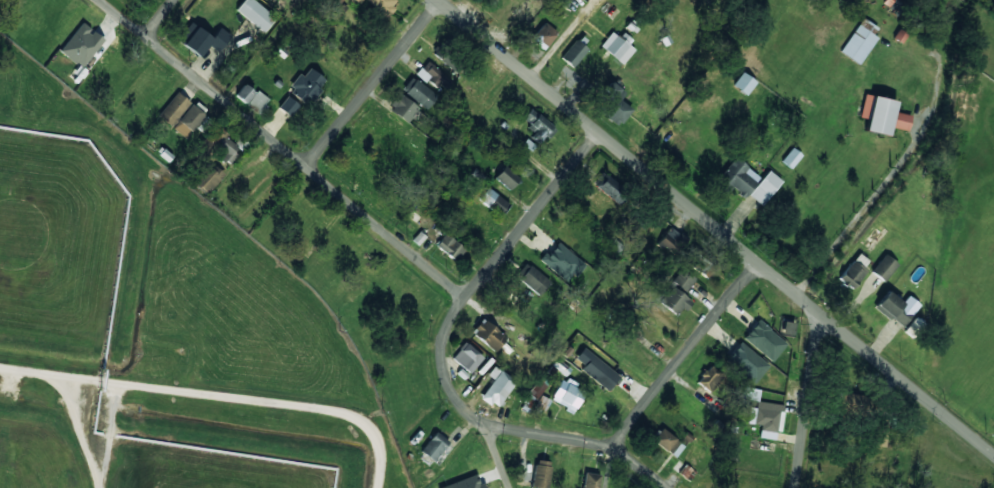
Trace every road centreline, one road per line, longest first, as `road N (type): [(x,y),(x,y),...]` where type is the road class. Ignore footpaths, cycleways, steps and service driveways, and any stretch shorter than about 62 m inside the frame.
road 1 (tertiary): [(440,0),(993,452)]
road 2 (residential): [(103,0),(469,298)]
road 3 (residential): [(469,298),(448,330),(444,356),(455,392),(484,419),(615,450),(665,487)]
road 4 (residential): [(760,261),(615,450)]
road 5 (residential): [(442,2),(307,166)]
road 6 (residential): [(601,132),(469,298)]
road 7 (tertiary): [(821,311),(797,487)]

